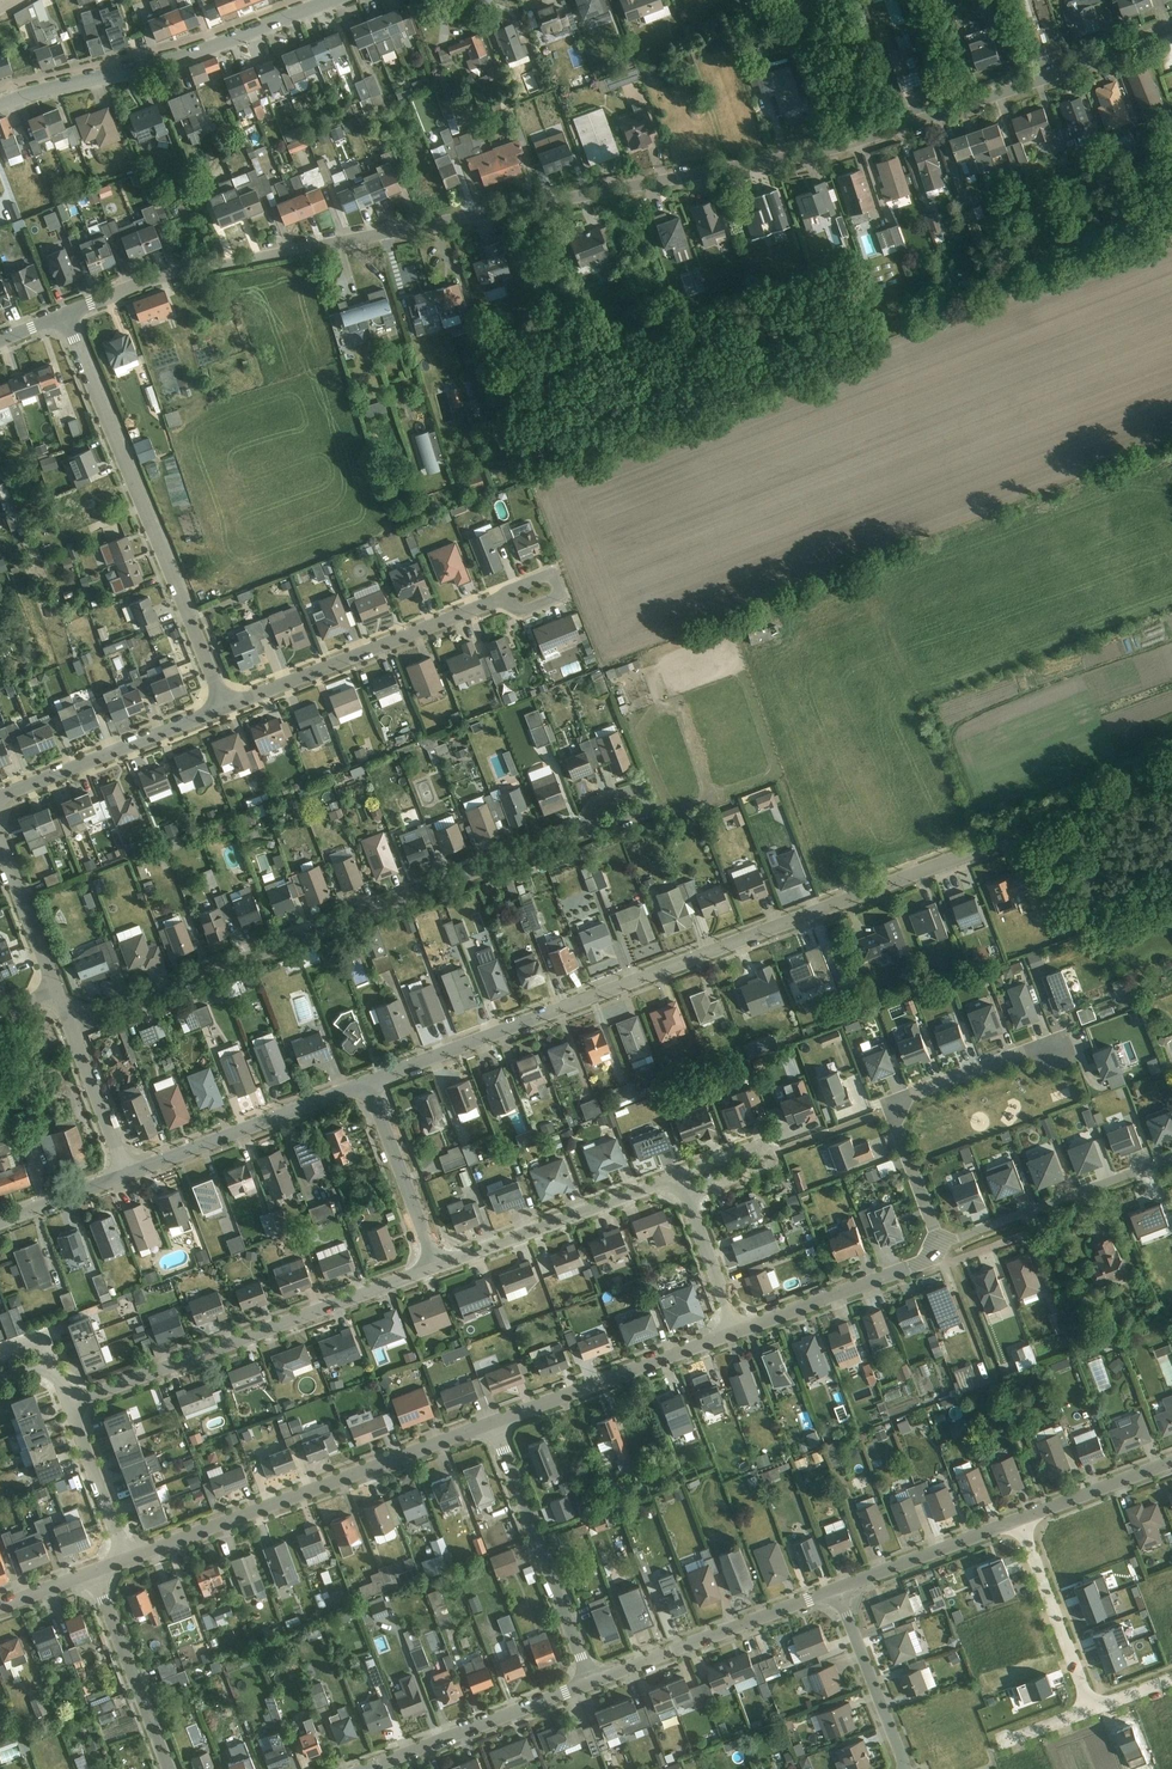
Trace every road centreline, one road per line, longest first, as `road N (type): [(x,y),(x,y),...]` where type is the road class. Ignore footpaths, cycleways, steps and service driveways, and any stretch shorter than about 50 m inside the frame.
road 1 (residential): [(1171,27),(840,147),(160,277),(66,314)]
road 2 (residential): [(375,1082),(1171,779)]
road 3 (residential): [(71,1025),(589,825)]
road 4 (residential): [(228,707),(66,314)]
road 5 (residential): [(70,1403),(439,1267)]
road 6 (residential): [(127,1558),(494,1422)]
road 7 (tertiary): [(343,0),(172,64),(0,106)]
road 8 (residential): [(1054,1053),(1036,1048),(897,1098),(890,1111),(941,1245)]
road 9 (residential): [(228,707),(502,600)]
road 10 (residential): [(591,1682),(494,1422)]
road 11 (residential): [(836,1588),(591,1682)]
road 12 (residential): [(132,1173),(375,1082)]
road 13 (residential): [(494,1422),(736,1331)]
road 14 (residential): [(439,1267),(679,1179)]
road 15 (residential): [(941,1245),(1171,1158)]
road 16 (residential): [(0,797),(228,707)]
road 17 (residential): [(591,1682),(371,1768)]
road 18 (residential): [(736,1331),(909,1267),(941,1245)]
road 19 (residential): [(169,1768),(96,1570)]
road 20 (residential): [(1020,1518),(1092,1704)]
road 21 (residential): [(1020,1518),(836,1588)]
road 22 (residential): [(439,1267),(375,1082)]
road 23 (residential): [(836,1588),(908,1768)]
road 24 (residential): [(686,1196),(764,1167),(764,1159),(759,1151),(679,1179)]
road 25 (residential): [(127,1558),(70,1403)]
road 26 (residential): [(1171,1460),(1020,1518)]
road 27 (residential): [(132,1173),(71,1025)]
road 28 (residential): [(56,990),(0,842)]
road 29 (residential): [(686,1196),(736,1331)]
road 30 (residential): [(132,1173),(0,1222)]
road 31 (residential): [(589,825),(597,830),(650,811),(641,789),(599,803)]

